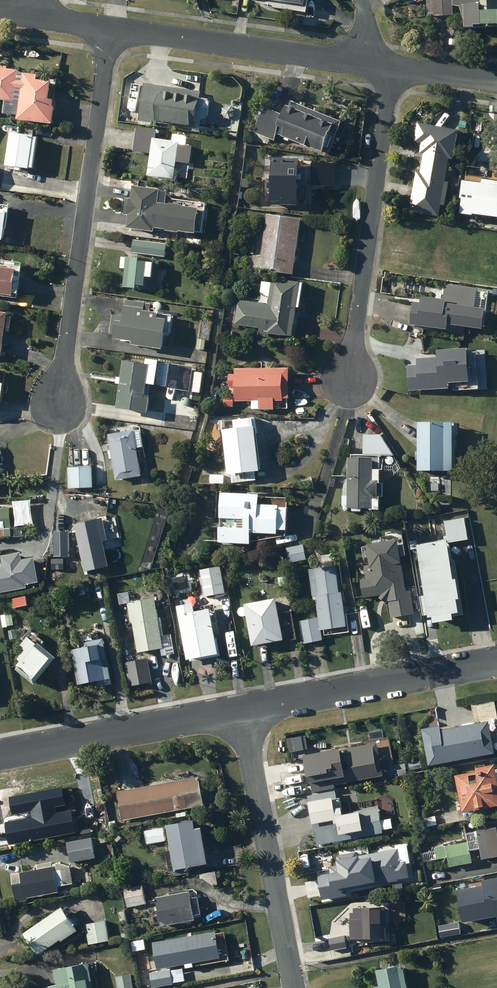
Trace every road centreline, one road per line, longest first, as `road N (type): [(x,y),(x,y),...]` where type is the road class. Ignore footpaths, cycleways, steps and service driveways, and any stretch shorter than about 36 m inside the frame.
road 1 (residential): [(111,27),(62,410)]
road 2 (residential): [(392,66),(348,380)]
road 3 (residential): [(293,987),(242,710)]
road 4 (residential): [(111,27),(380,65)]
road 5 (residential): [(242,710),(496,662)]
road 6 (residential): [(0,755),(242,710)]

